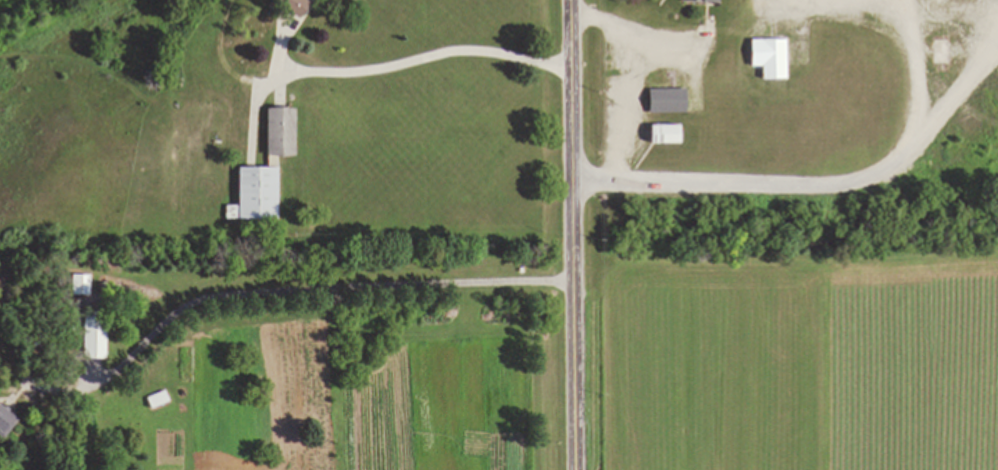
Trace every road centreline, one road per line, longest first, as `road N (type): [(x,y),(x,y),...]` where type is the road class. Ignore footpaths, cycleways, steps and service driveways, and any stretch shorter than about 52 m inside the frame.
road 1 (tertiary): [(576,469),(571,0)]

